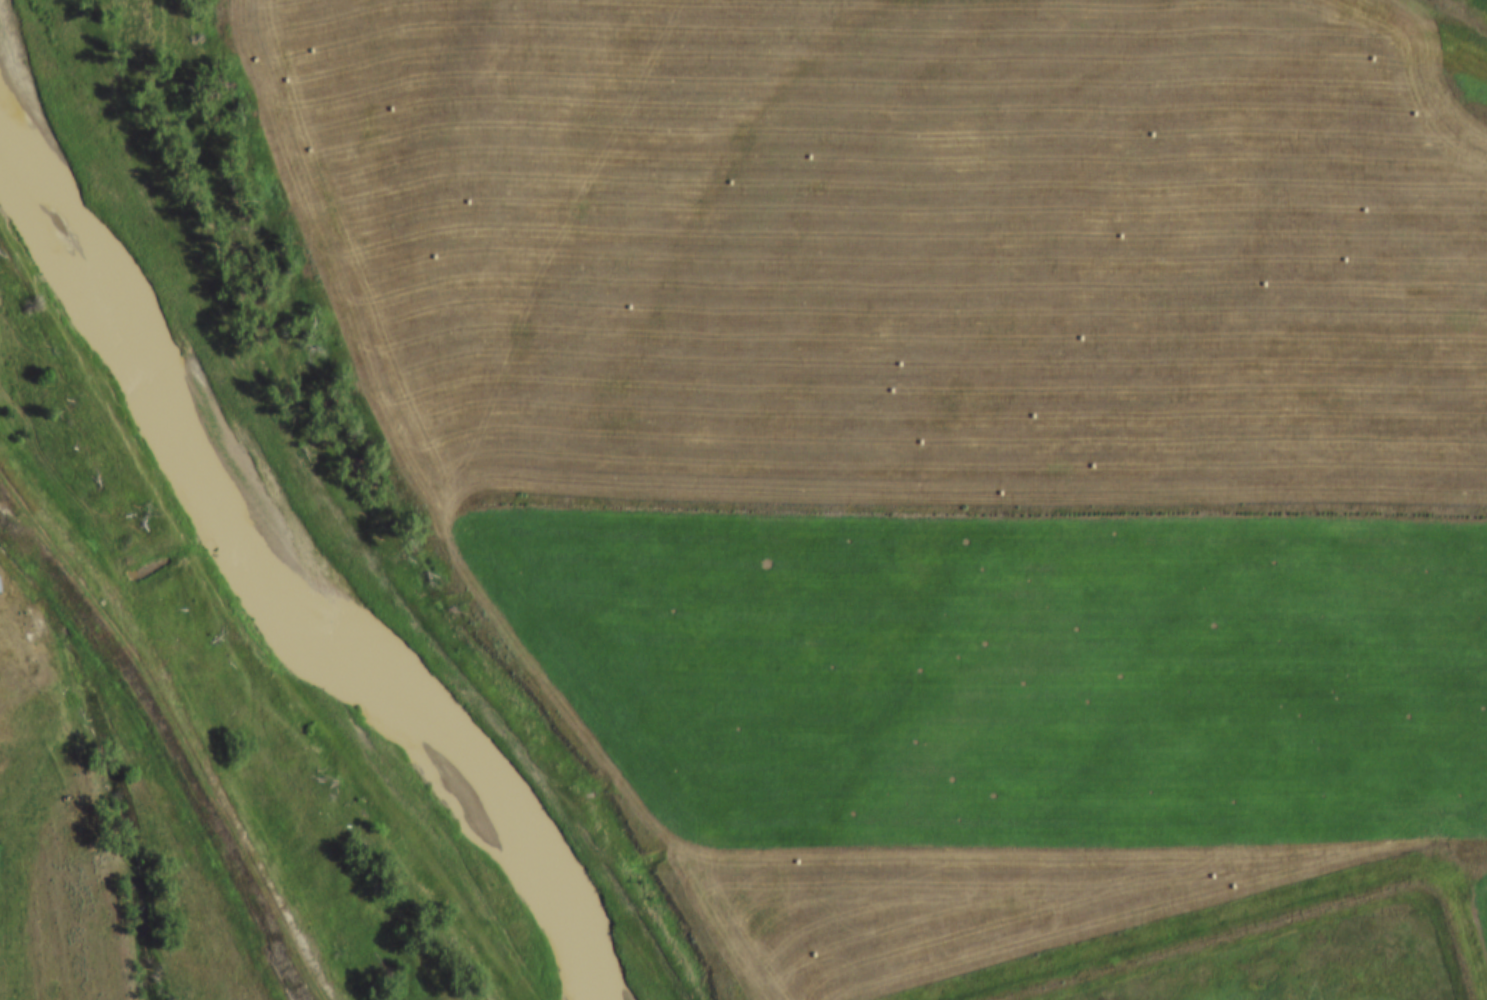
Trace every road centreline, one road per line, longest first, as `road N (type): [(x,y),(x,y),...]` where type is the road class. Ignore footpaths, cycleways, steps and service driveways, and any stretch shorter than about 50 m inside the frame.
road 1 (track): [(1477,999),(1449,901),(1435,883),(1411,879),(958,999)]

